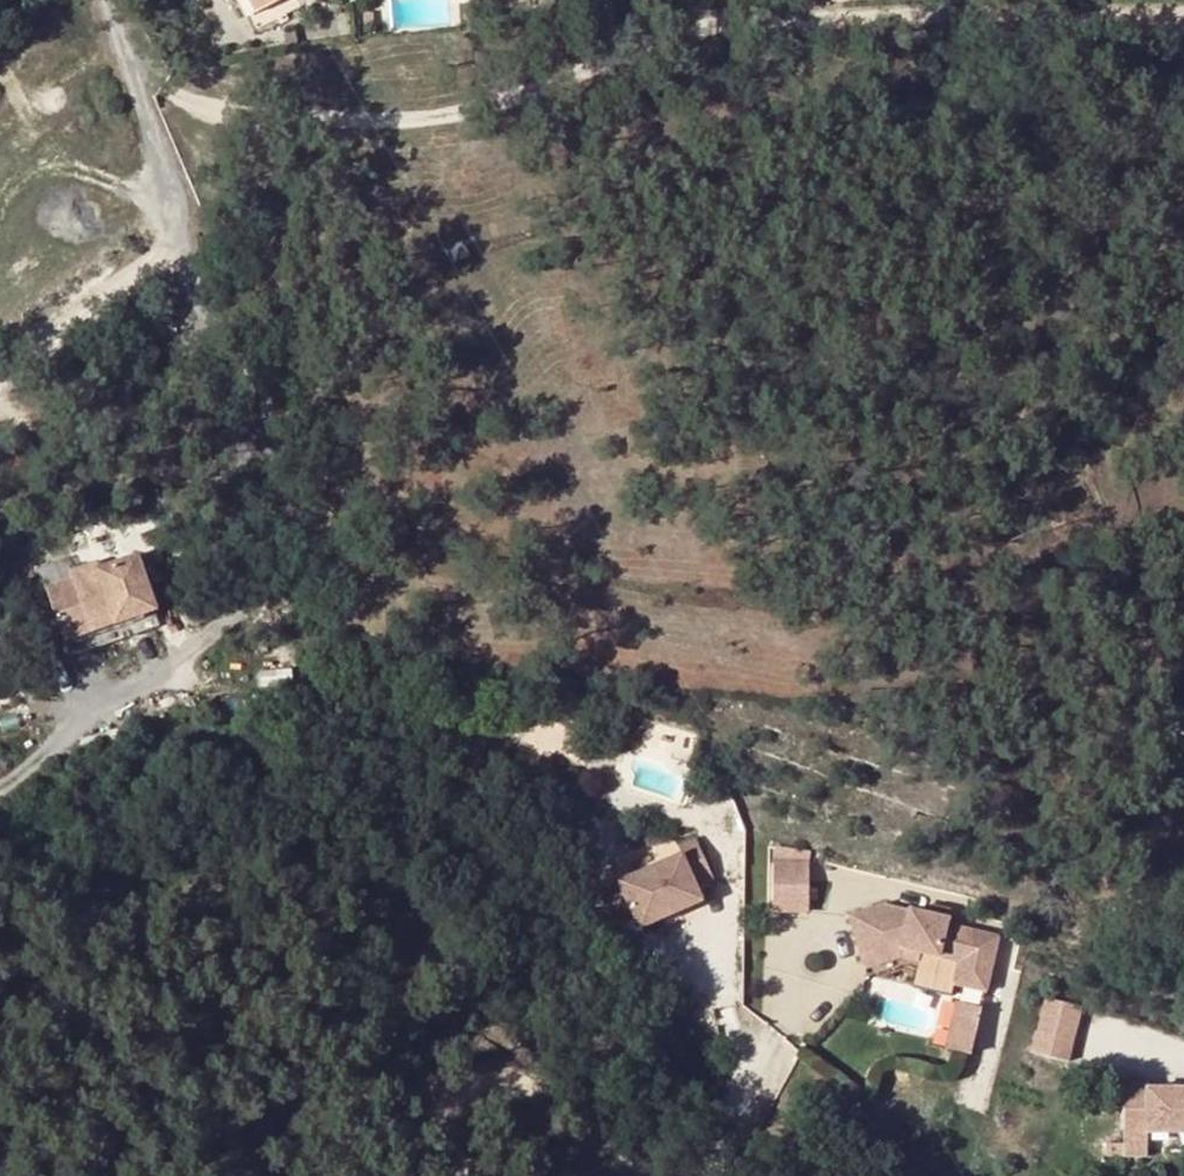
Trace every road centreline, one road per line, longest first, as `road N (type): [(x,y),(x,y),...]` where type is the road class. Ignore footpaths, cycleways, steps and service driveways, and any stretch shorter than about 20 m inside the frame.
road 1 (residential): [(0,374),(167,232),(175,213),(174,183),(105,0)]

